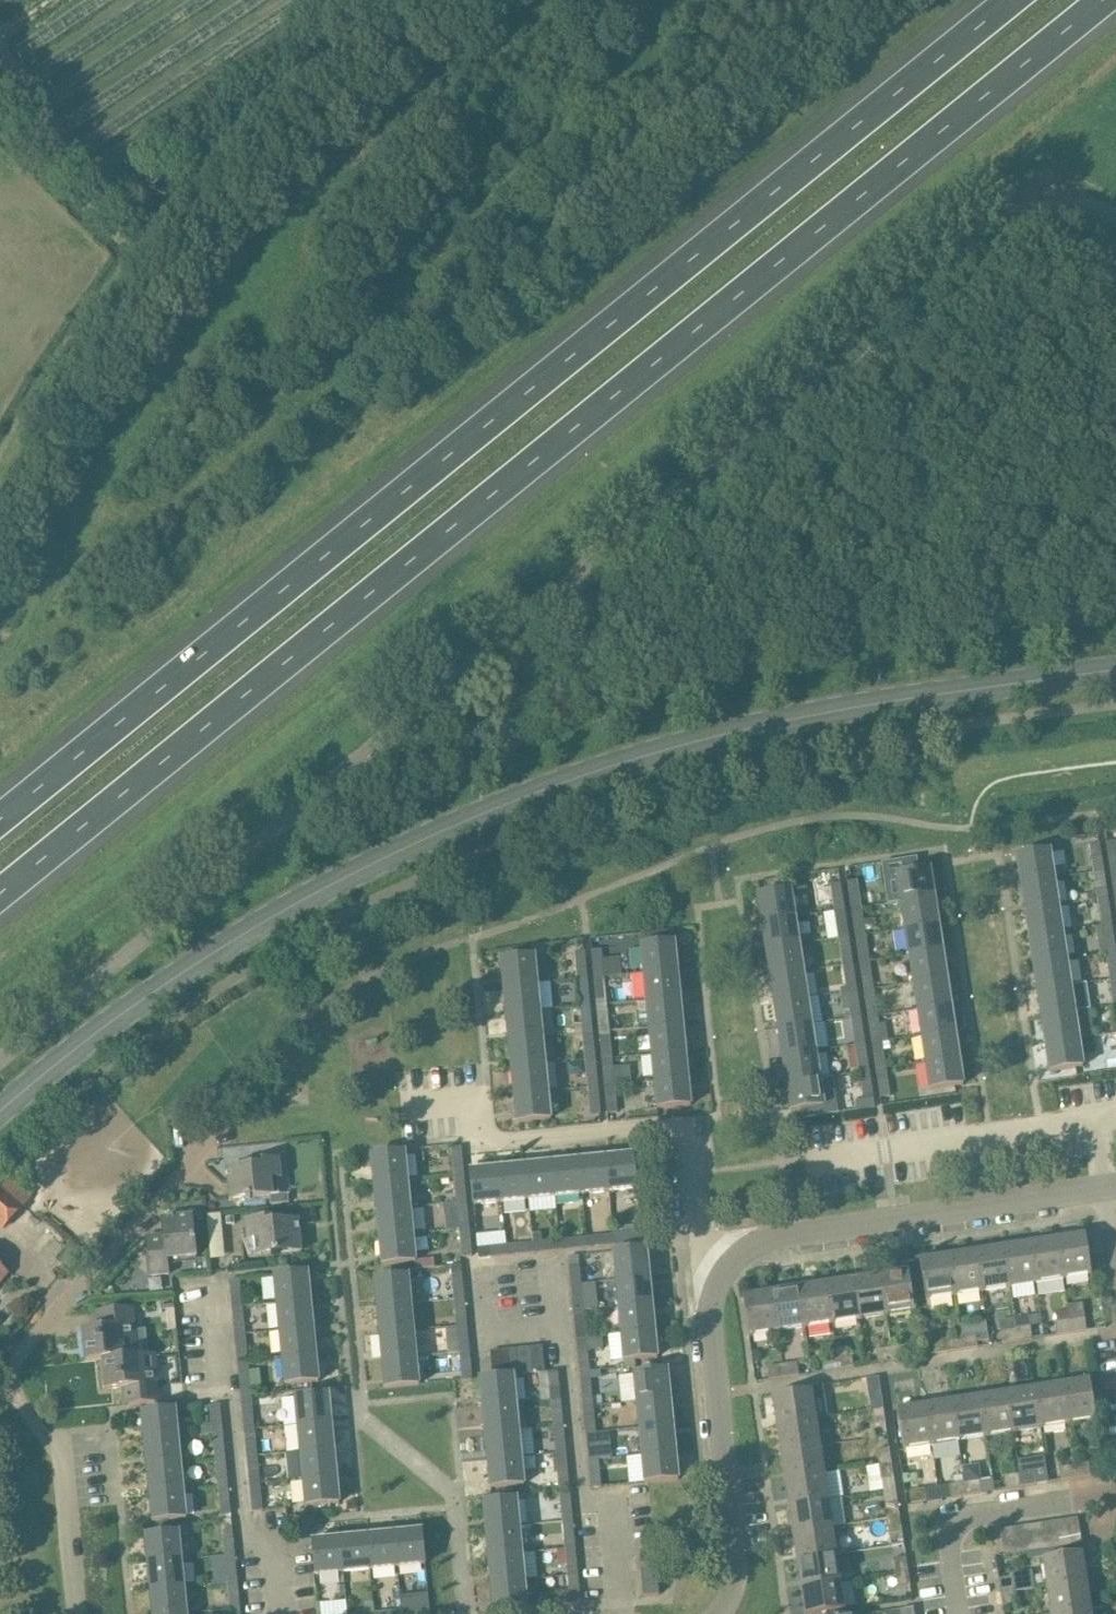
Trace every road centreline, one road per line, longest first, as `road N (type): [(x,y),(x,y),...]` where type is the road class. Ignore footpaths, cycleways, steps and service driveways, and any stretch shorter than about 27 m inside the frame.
road 1 (residential): [(0,1064),(986,228),(1047,211),(1115,216)]
road 2 (motorway): [(0,892),(1104,0)]
road 3 (motorway): [(1012,0),(0,818)]
road 4 (secondary): [(0,1113),(81,1046),(285,910),(503,806),(738,731),(1115,671)]
road 5 (residential): [(75,1613),(60,1454),(10,1381),(16,1359),(201,1148)]
road 6 (residential): [(729,1263),(701,1233),(689,1127),(477,1147),(473,1099),(404,1105)]
road 7 (residential): [(729,1263),(761,1241),(1103,1186)]
road 8 (residential): [(717,1613),(734,1576),(735,1537),(709,1318),(729,1263)]
road 9 (residential): [(283,1613),(279,1570),(242,1520),(220,1288)]

